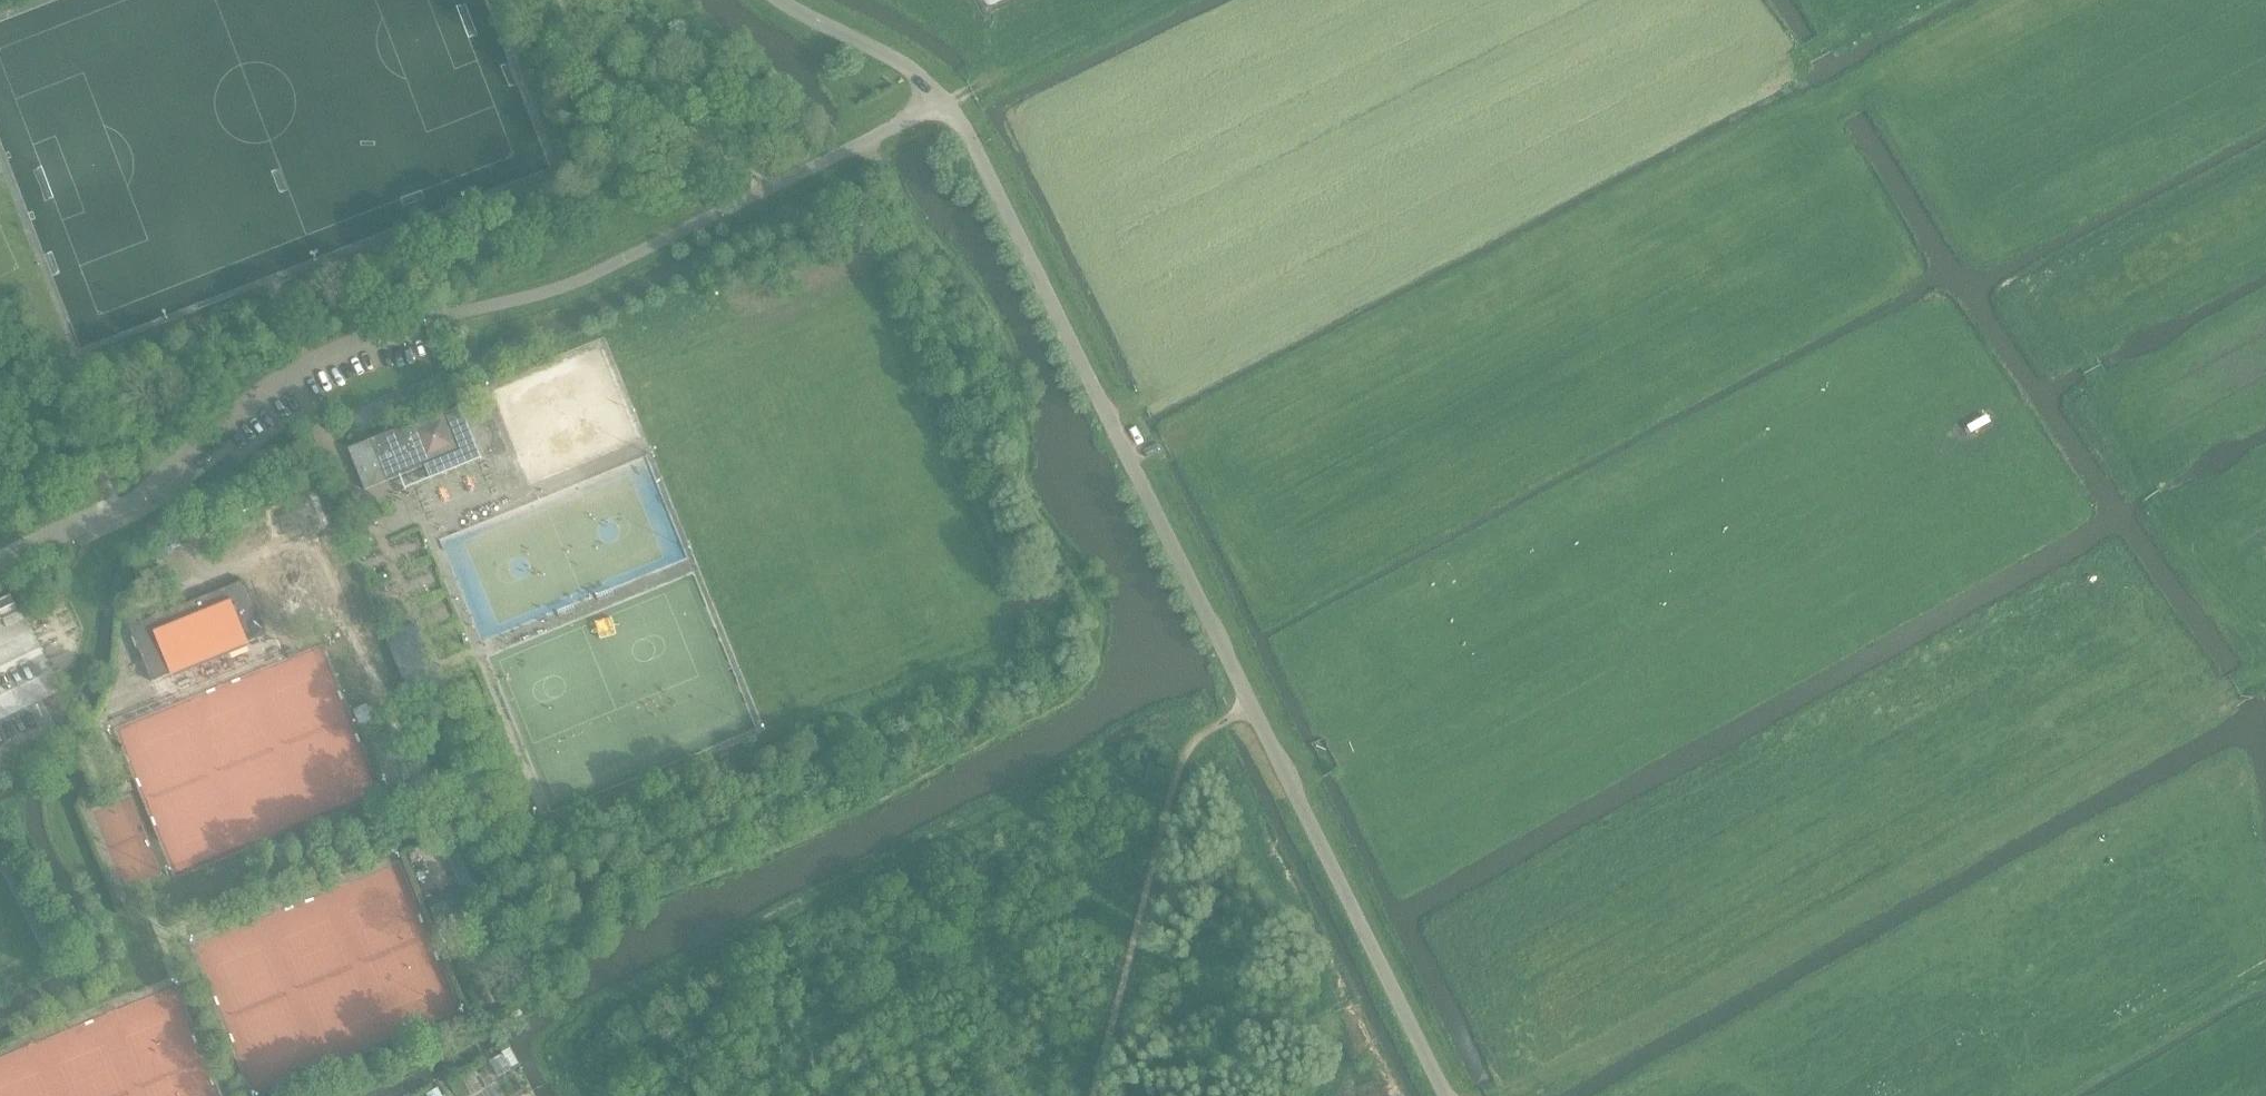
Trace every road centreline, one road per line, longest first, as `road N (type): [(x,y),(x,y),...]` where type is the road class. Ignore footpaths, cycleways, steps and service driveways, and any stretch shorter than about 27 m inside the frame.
road 1 (unclassified): [(1445,1095),(946,102)]
road 2 (unclassified): [(0,569),(138,496),(306,360),(361,337),(571,285),(946,102)]
road 3 (track): [(946,102),(1159,0)]
road 4 (unclassified): [(946,102),(911,70),(777,0)]

